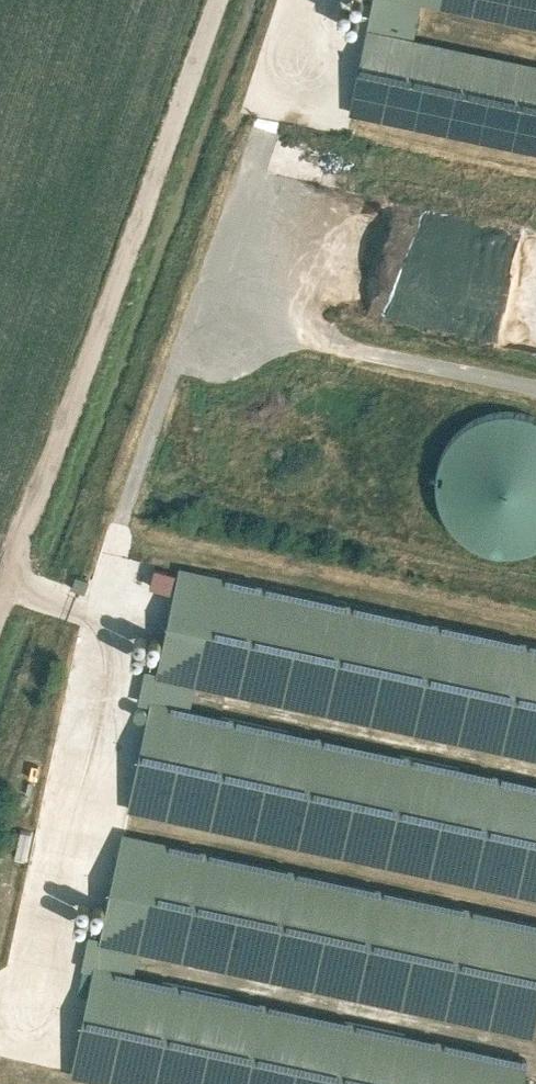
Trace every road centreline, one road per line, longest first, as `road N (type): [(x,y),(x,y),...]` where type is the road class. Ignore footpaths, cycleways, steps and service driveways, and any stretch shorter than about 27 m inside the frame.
road 1 (track): [(0,532),(191,0)]

